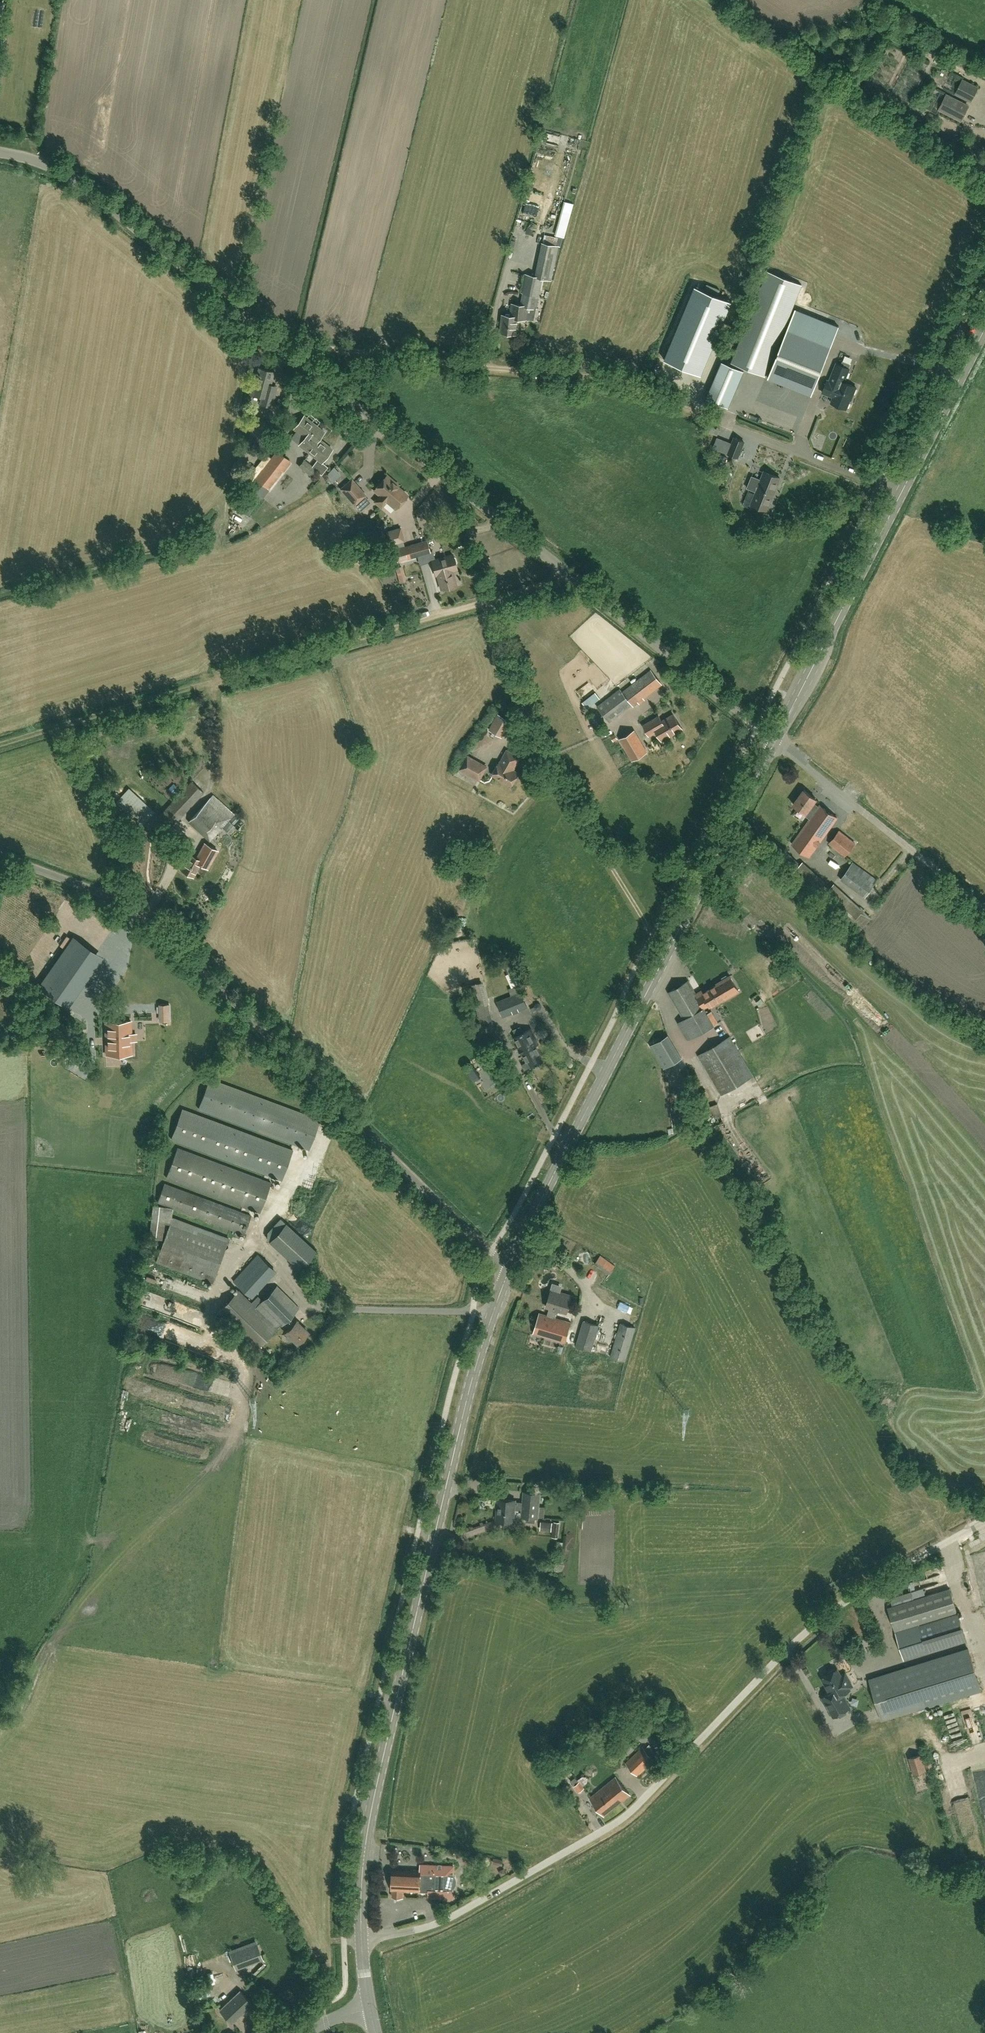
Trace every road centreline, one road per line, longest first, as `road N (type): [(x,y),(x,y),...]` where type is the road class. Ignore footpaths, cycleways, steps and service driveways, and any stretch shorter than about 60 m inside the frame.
road 1 (unclassified): [(775,743),(301,351),(55,168),(0,152)]
road 2 (unclassified): [(360,1938),(445,1921),(606,1830),(646,1799),(826,1616),(966,1532)]
road 3 (tertiary): [(360,1938),(362,1851),(374,1794),(462,1421),(509,1271)]
road 4 (unclassified): [(509,1271),(140,914),(0,857)]
road 5 (track): [(574,574),(0,745)]
road 6 (tertiary): [(509,1271),(775,743)]
road 7 (tertiary): [(775,743),(984,330)]
road 8 (unclassified): [(775,743),(984,916)]

